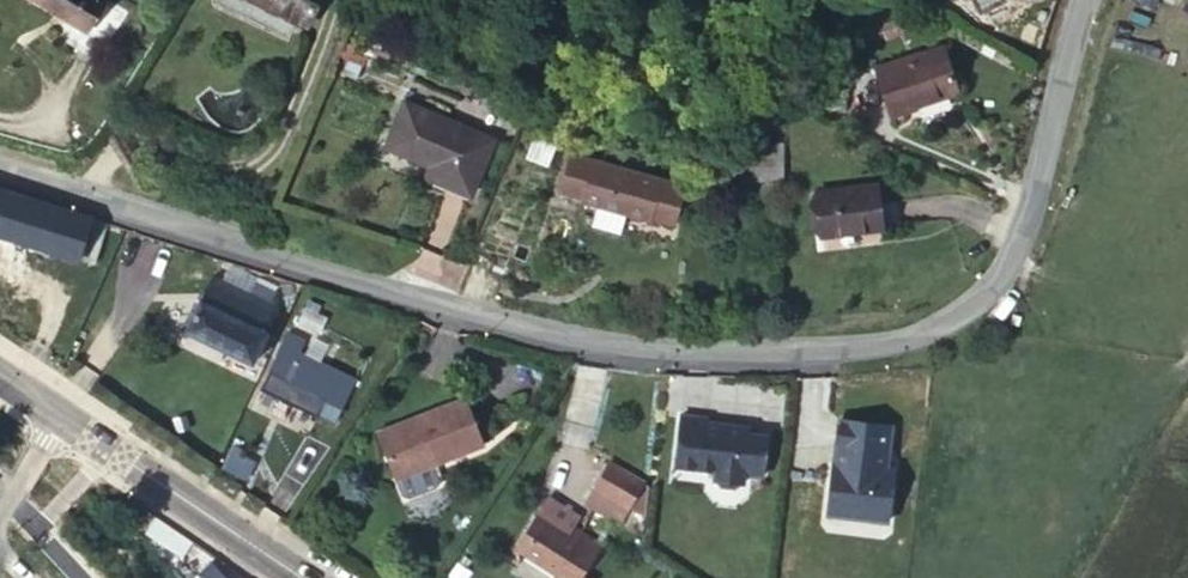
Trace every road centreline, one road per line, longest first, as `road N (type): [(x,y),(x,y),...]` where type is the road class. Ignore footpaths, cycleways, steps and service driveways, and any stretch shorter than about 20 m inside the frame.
road 1 (unclassified): [(1091,0),(1002,264),(963,307),(933,326),(868,345),(591,337),(455,311),(0,160)]
road 2 (secondary): [(296,577),(47,414)]

